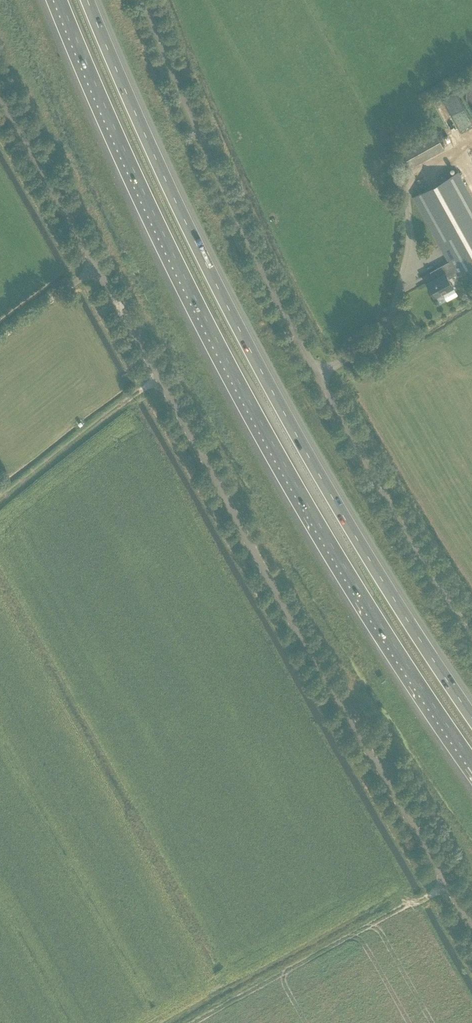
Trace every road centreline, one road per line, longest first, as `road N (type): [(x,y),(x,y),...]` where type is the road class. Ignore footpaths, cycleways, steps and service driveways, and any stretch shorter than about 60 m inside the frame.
road 1 (tertiary): [(471,929),(338,706),(0,100)]
road 2 (motorway): [(61,0),(226,358),(471,760)]
road 3 (motorway): [(471,721),(227,311),(86,0)]
road 4 (unclassified): [(471,642),(272,294),(214,179),(142,0)]

